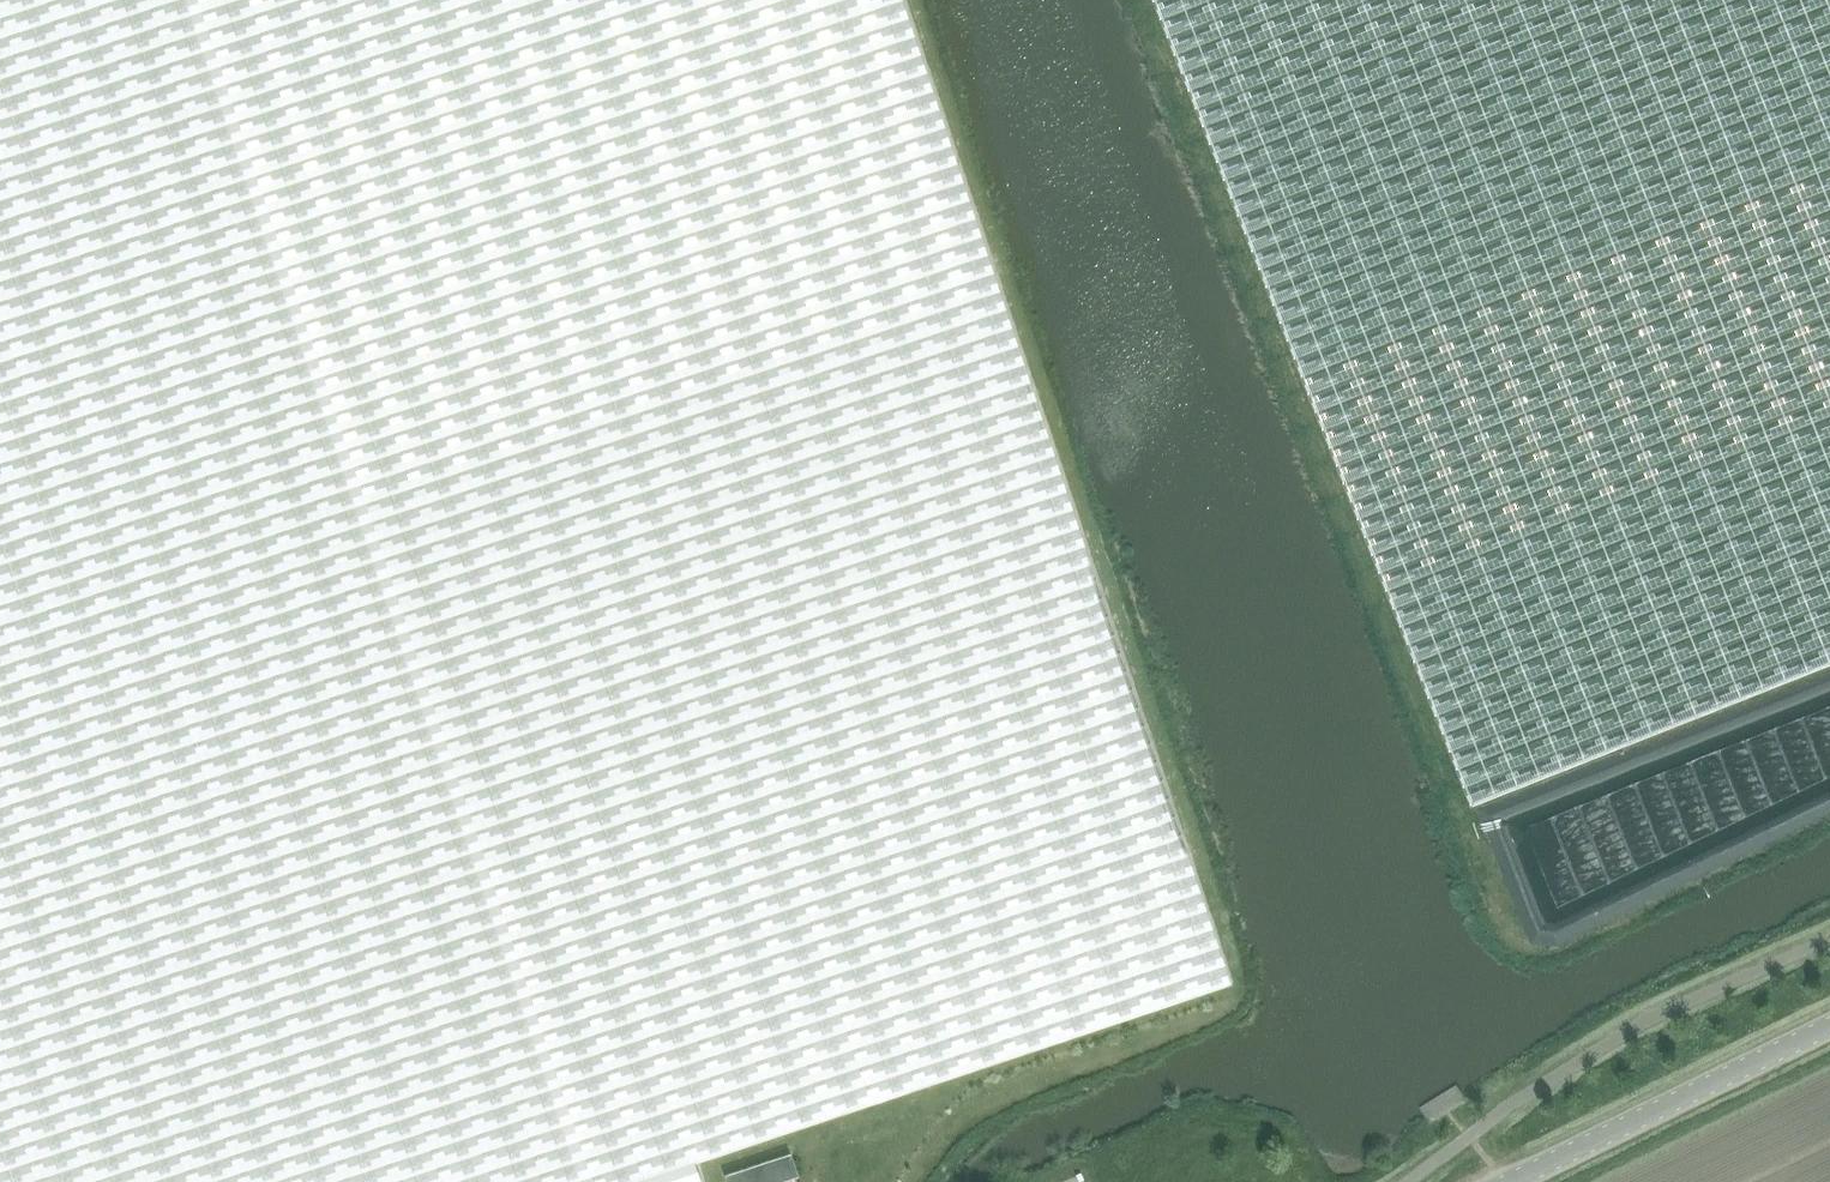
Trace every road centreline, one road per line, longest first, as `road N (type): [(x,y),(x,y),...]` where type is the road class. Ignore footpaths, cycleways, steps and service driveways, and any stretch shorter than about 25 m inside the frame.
road 1 (unclassified): [(1509,1181),(1829,1026)]

